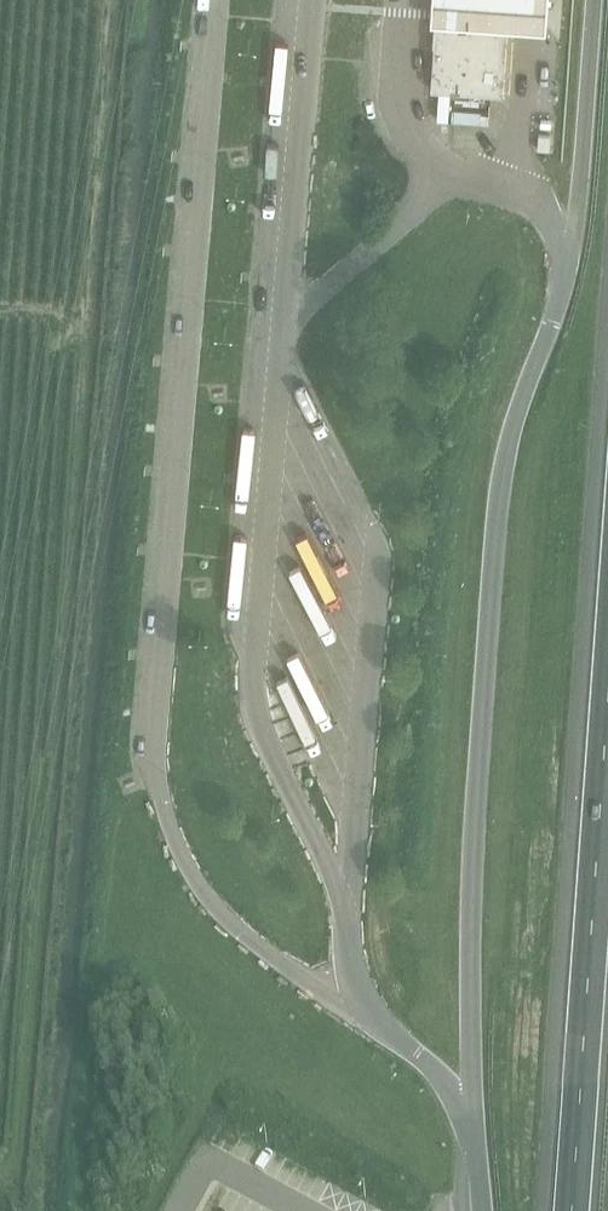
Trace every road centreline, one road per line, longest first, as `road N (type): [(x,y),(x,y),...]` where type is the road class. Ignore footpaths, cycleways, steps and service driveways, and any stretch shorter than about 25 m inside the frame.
road 1 (motorway): [(607,705),(572,1210)]

